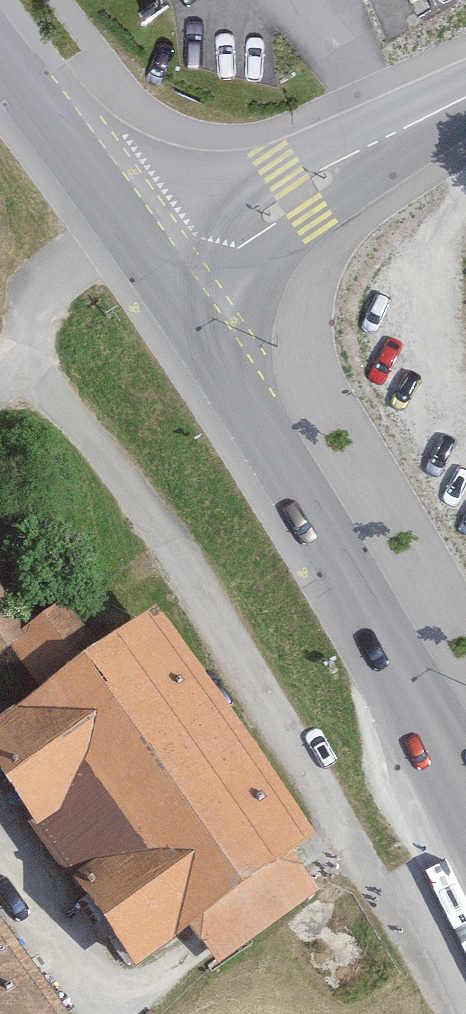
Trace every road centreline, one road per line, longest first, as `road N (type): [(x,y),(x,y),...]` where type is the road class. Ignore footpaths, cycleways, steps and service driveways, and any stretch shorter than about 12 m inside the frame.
road 1 (residential): [(367,867),(119,461),(13,352)]
road 2 (secondary): [(465,789),(168,276)]
road 3 (residential): [(168,276),(300,191),(465,100)]
road 4 (secondary): [(121,214),(0,55)]
road 5 (residential): [(13,352),(52,268),(121,214)]
road 6 (residential): [(0,855),(88,998)]

